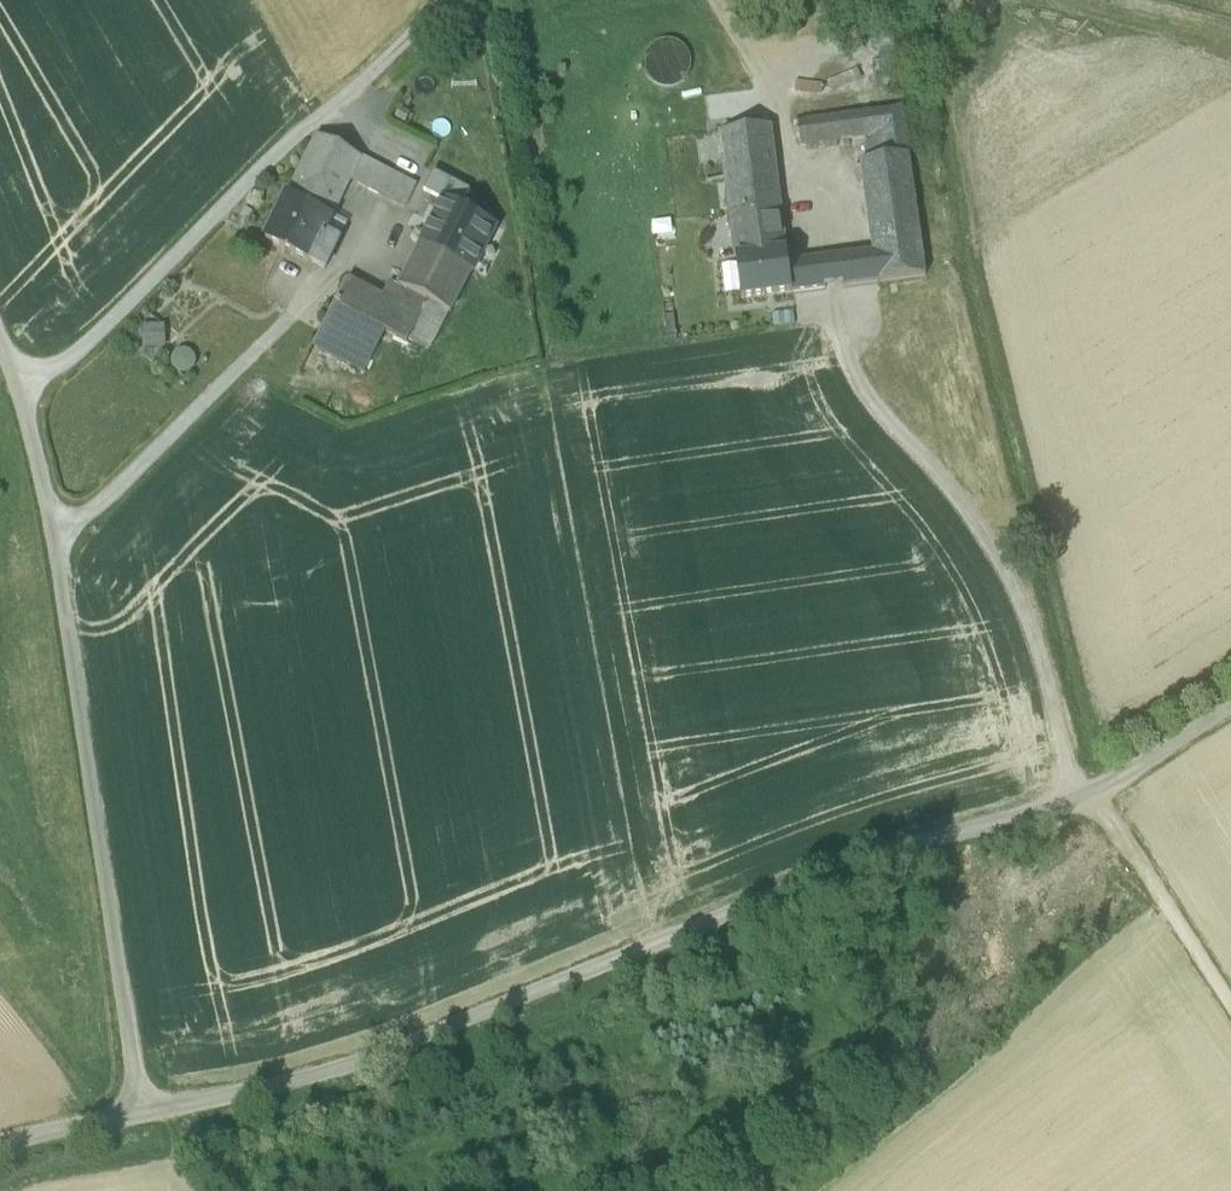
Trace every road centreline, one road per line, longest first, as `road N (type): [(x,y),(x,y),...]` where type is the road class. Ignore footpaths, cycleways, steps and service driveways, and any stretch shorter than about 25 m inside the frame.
road 1 (unclassified): [(1230,707),(1110,782),(1048,808),(827,874),(372,1059),(139,1115)]
road 2 (unclassified): [(139,1115),(57,531),(0,339)]
road 3 (track): [(18,382),(65,364),(444,0)]
road 4 (track): [(1230,1007),(1126,843),(1082,795)]
road 5 (unclassified): [(139,1115),(0,1148)]

